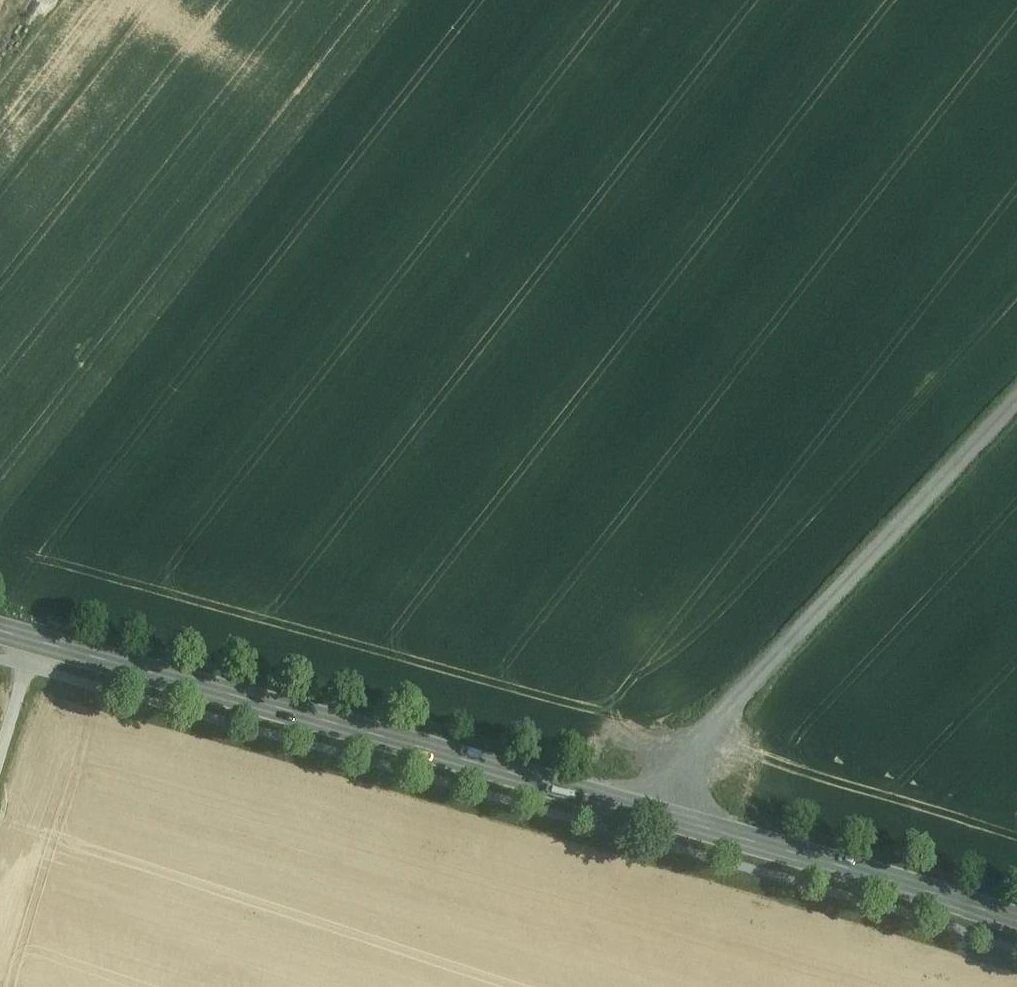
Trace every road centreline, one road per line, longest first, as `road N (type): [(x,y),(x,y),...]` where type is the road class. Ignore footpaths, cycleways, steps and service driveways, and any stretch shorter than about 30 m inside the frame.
road 1 (secondary): [(0,633),(1016,925)]

